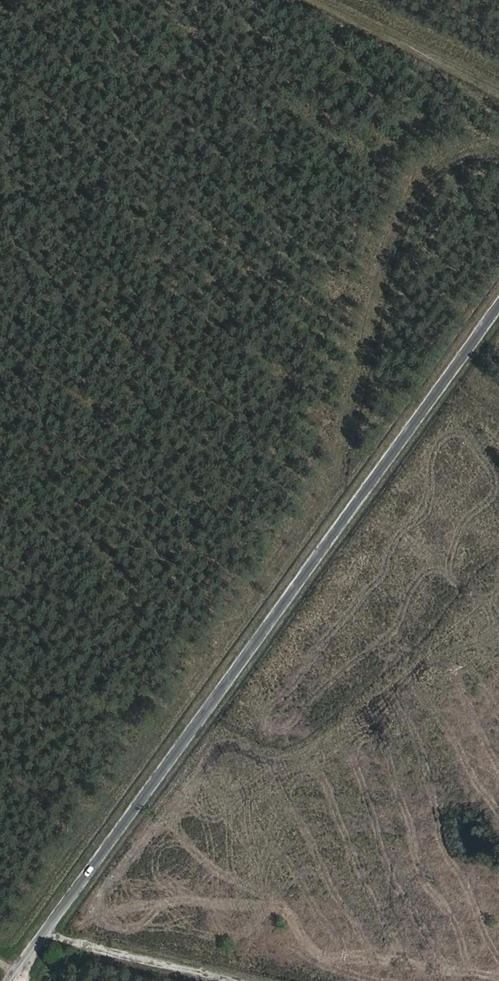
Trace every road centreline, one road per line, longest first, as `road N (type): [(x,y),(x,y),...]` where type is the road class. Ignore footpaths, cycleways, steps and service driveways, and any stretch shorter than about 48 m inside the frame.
road 1 (unclassified): [(498,316),(14,980)]
road 2 (track): [(498,96),(301,0)]

